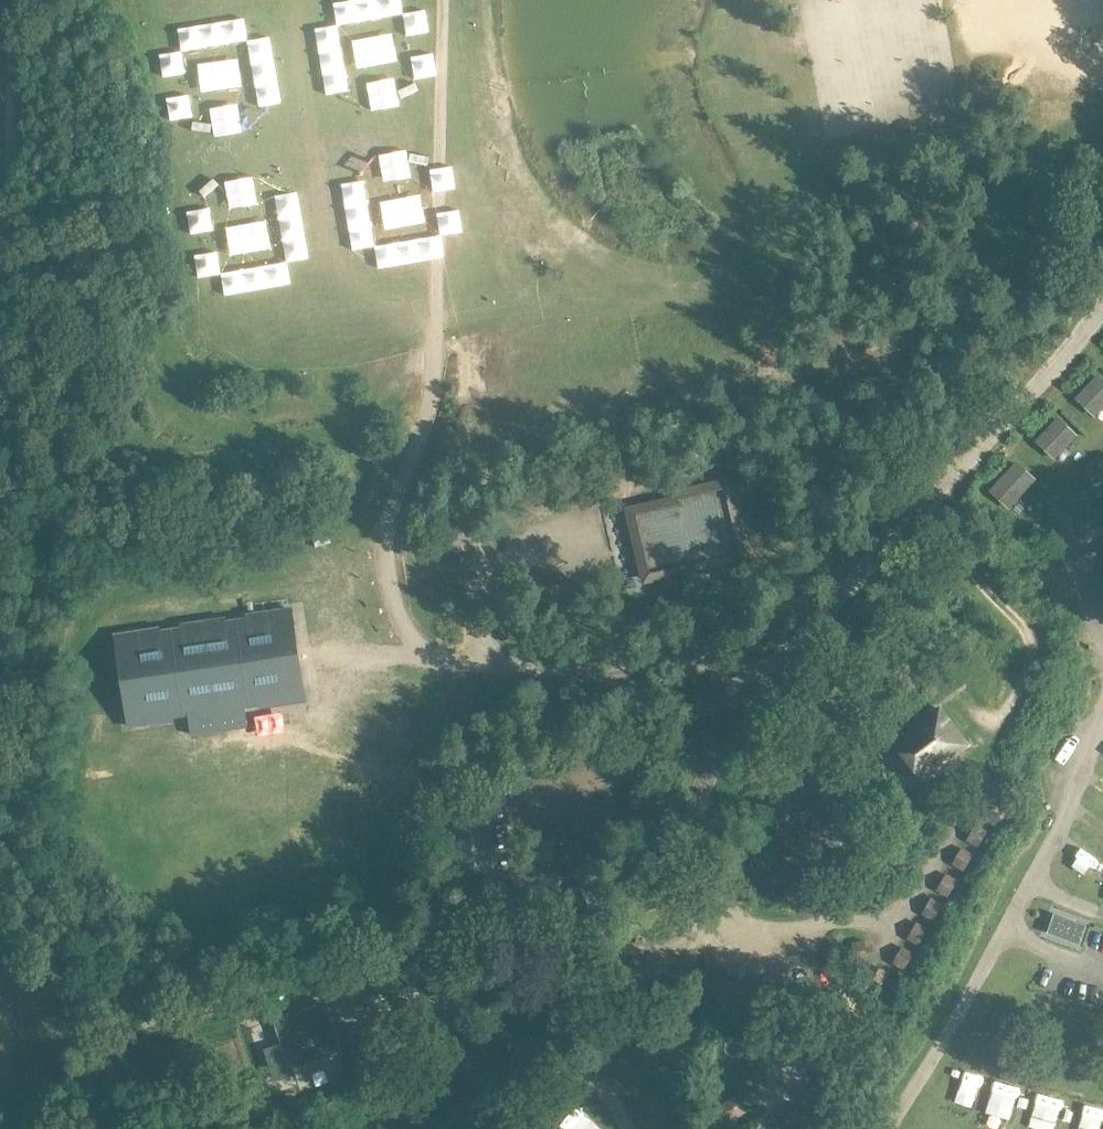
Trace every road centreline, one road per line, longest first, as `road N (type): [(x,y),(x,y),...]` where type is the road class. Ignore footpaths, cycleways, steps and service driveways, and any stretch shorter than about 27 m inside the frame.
road 1 (unclassified): [(1102,305),(934,501),(757,683)]
road 2 (track): [(757,683),(686,654),(588,679),(483,675),(369,654),(307,657)]
road 3 (track): [(712,890),(682,949),(597,979),(555,1011),(509,1022),(388,1006)]
road 4 (track): [(425,659),(395,614),(391,506),(436,390),(437,333)]
road 5 (track): [(446,0),(437,333)]
road 6 (track): [(712,890),(774,930),(893,918),(972,808)]
road 7 (track): [(757,683),(617,760),(569,825)]
road 8 (track): [(757,683),(725,736),(699,807),(712,890)]
road 9 (track): [(582,542),(513,554),(489,590),(483,675)]
road 10 (track): [(774,930),(784,956),(876,1014)]

